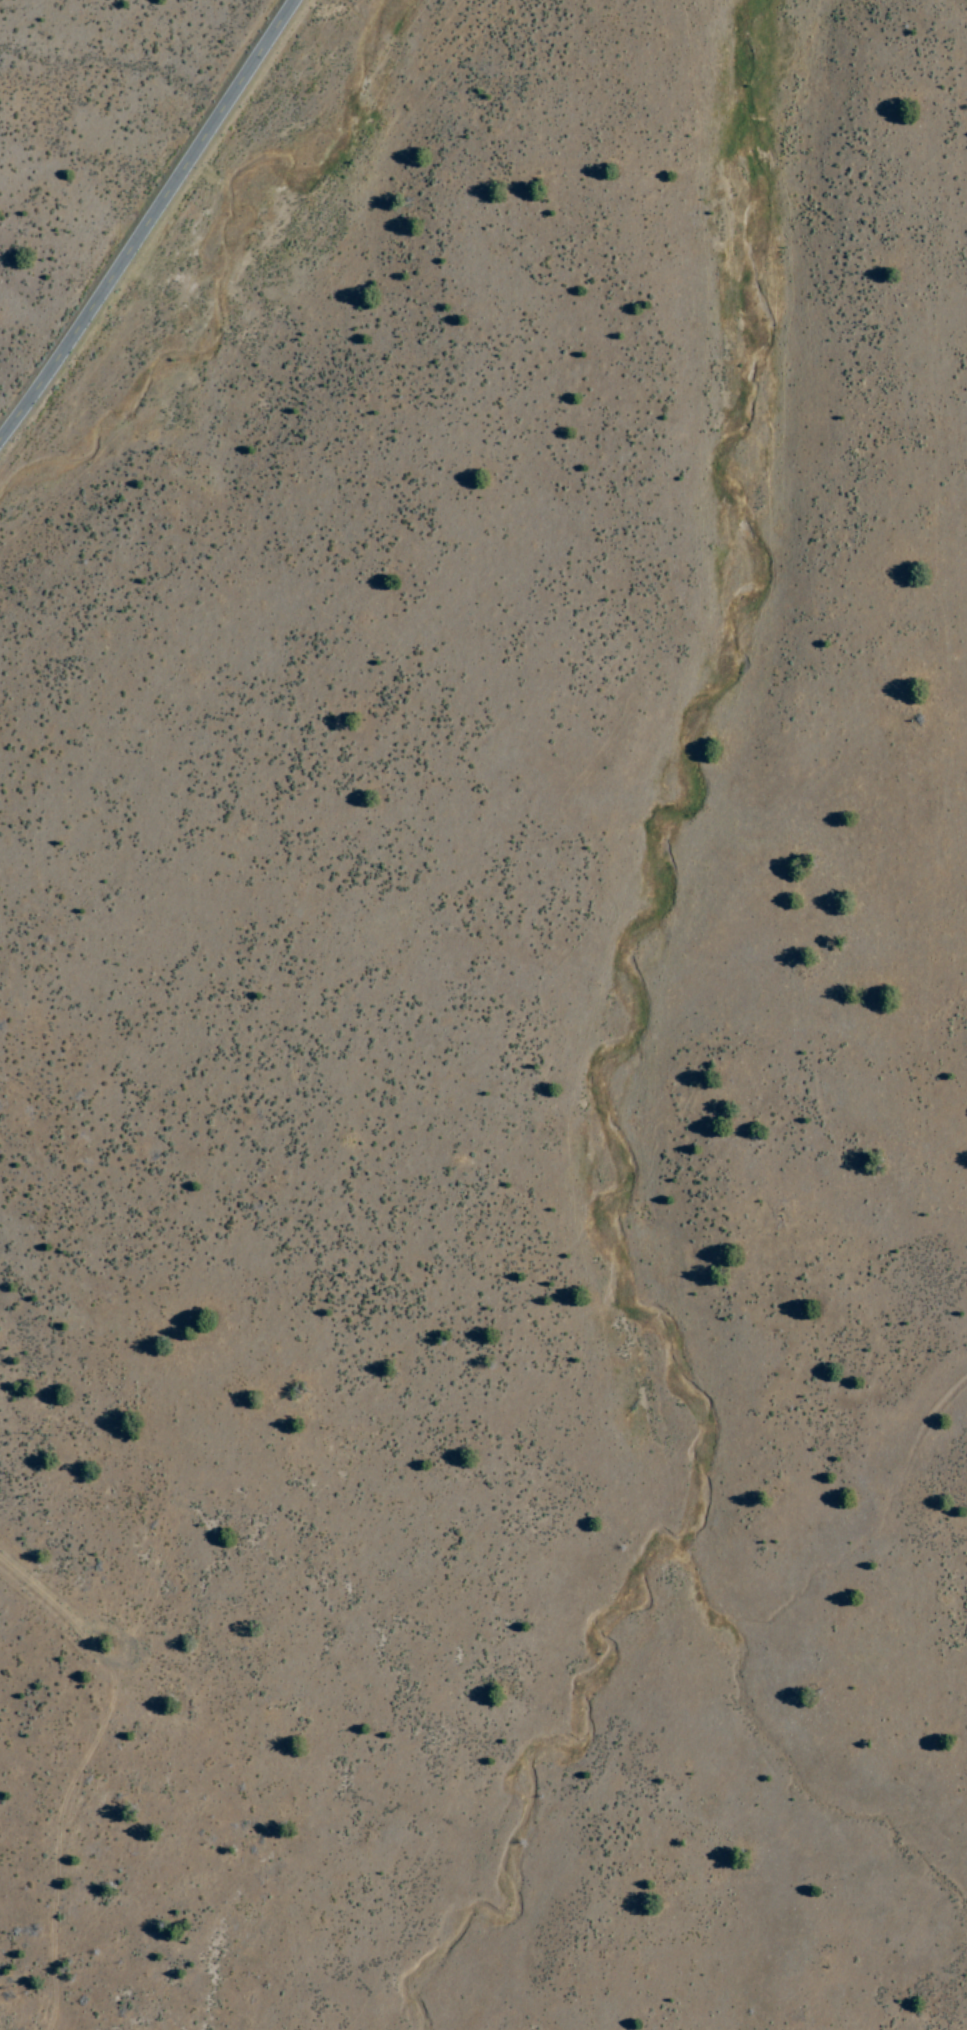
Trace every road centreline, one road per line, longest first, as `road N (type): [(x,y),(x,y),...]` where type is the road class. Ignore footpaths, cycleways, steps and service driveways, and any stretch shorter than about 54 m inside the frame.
road 1 (residential): [(0,444),(301,0)]

